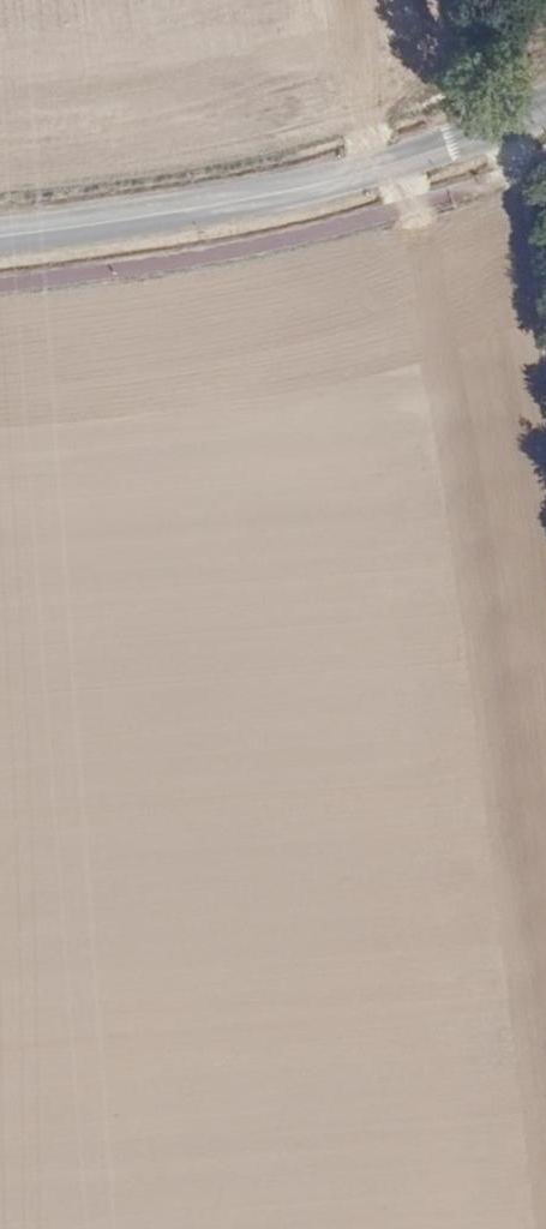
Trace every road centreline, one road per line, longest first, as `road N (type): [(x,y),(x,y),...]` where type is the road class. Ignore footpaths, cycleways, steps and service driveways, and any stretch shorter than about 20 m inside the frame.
road 1 (secondary): [(545,107),(342,179),(0,237)]

